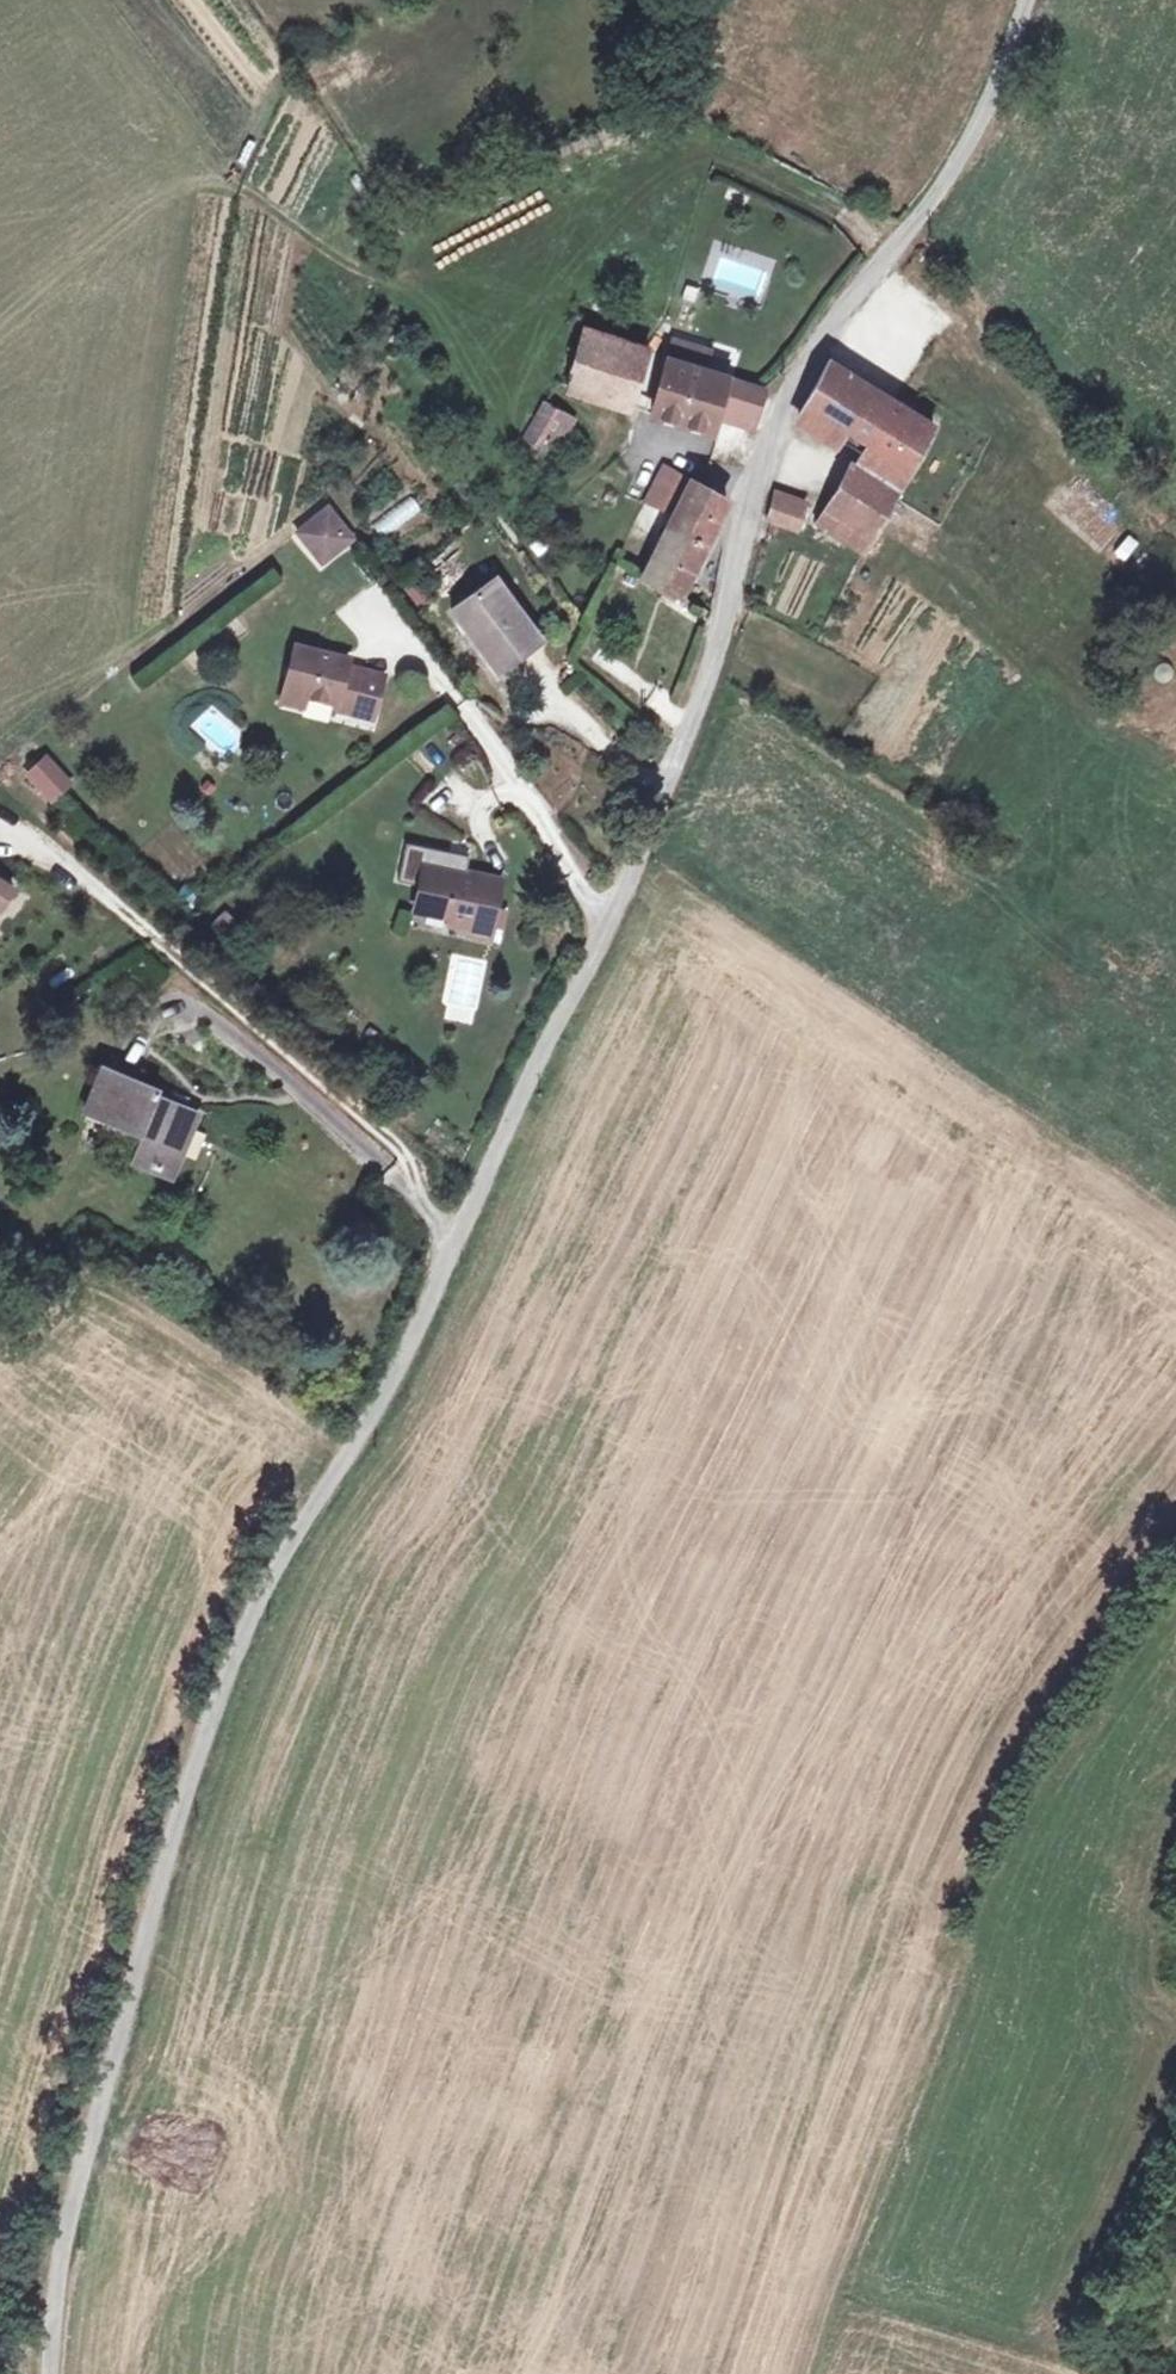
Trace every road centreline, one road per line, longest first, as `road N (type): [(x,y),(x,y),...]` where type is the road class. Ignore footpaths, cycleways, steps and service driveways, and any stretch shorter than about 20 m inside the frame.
road 1 (unclassified): [(1024,0),(978,130),(795,383),(756,481),(710,657),(647,843),(360,1435),(254,1614),(196,1757),(63,2211),(51,2373)]

